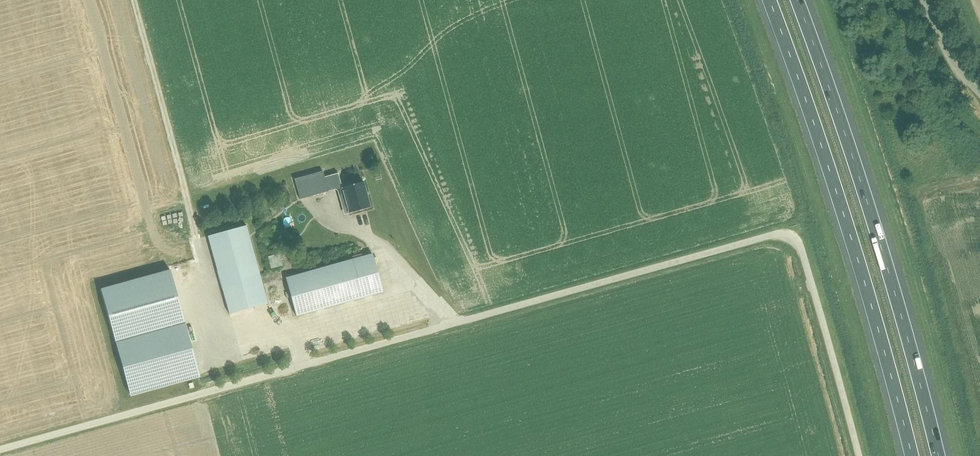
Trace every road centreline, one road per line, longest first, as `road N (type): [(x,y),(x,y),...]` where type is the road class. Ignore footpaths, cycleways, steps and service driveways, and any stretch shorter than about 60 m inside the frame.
road 1 (unclassified): [(860,455),(800,243),(785,233),(0,450)]
road 2 (motorway): [(769,0),(850,232),(912,455)]
road 3 (motorway): [(939,455),(875,226),(797,0)]
road 4 (track): [(300,367),(291,333),(222,352),(199,225),(138,0)]

